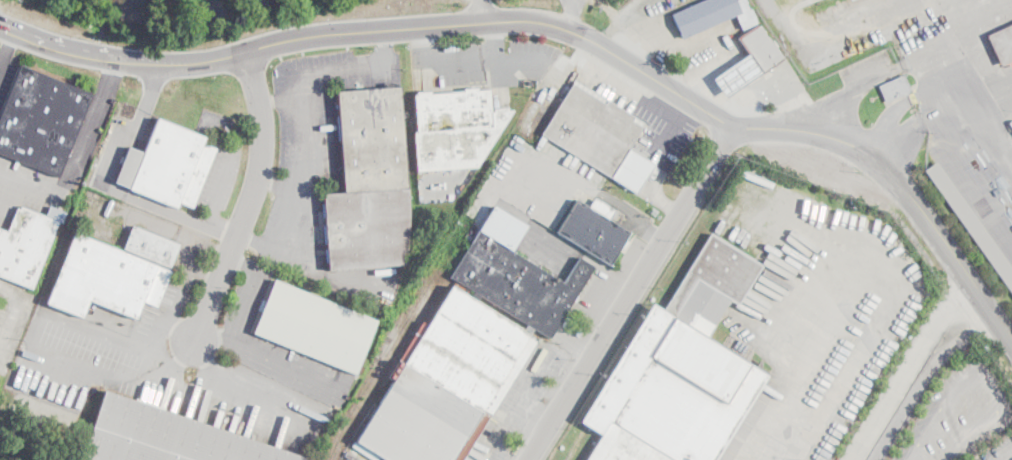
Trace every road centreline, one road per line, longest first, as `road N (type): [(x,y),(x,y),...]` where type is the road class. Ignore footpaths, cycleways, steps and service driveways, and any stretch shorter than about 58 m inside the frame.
road 1 (tertiary): [(0,25),(61,47),(170,66),(329,33),(495,21),(561,27),(722,117),(823,132),(861,149),(910,195),(1011,337)]
road 2 (residential): [(525,459),(738,122)]
road 3 (residential): [(245,52),(263,124),(260,172),(195,340)]

